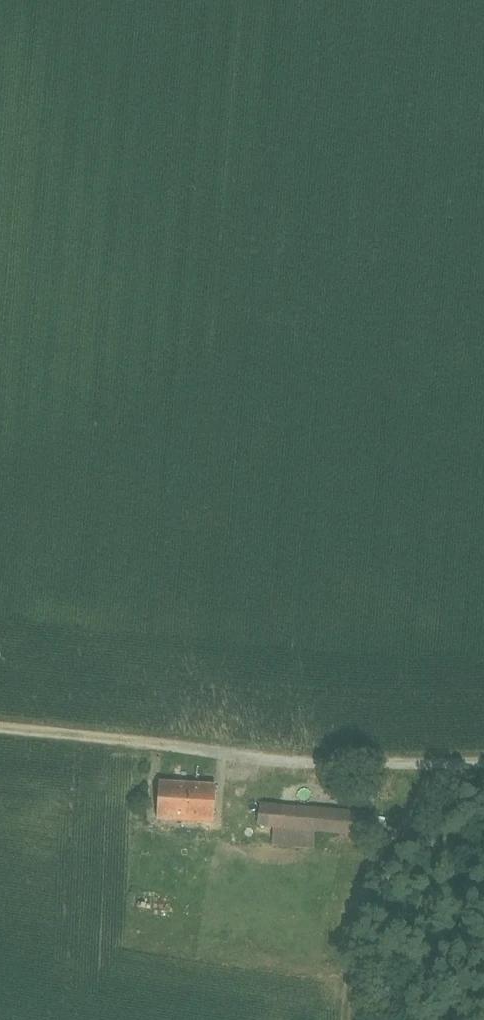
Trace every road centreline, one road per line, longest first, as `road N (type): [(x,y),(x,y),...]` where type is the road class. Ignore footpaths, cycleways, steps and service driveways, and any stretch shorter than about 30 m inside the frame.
road 1 (track): [(0,729),(339,764),(483,761)]

